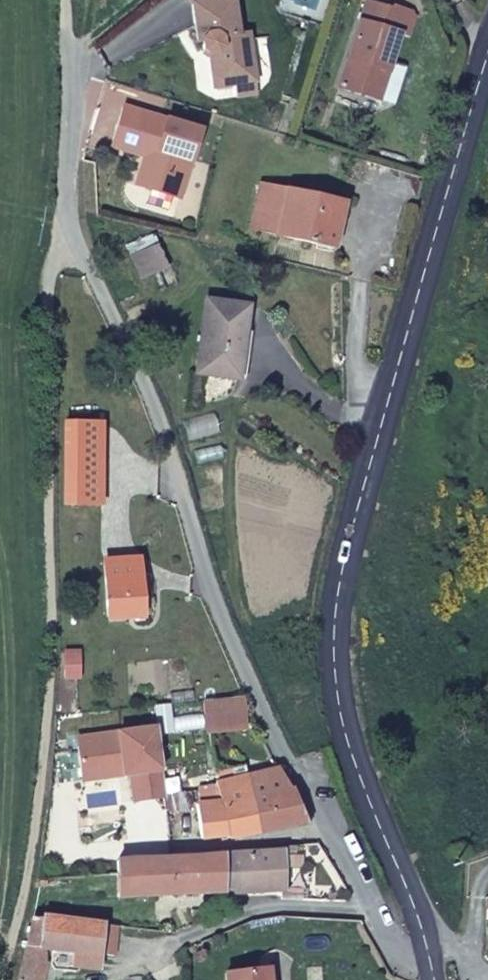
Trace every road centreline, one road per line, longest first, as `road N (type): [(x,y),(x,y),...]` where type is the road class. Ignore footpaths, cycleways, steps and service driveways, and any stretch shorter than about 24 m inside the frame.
road 1 (track): [(64,0),(67,158),(49,301),(49,698),(34,833),(2,979)]
road 2 (secondary): [(419,919),(354,760),(338,641),(349,553),(487,56)]
road 3 (unclassified): [(63,225),(155,399),(195,546),(289,765),(373,911),(430,965)]

